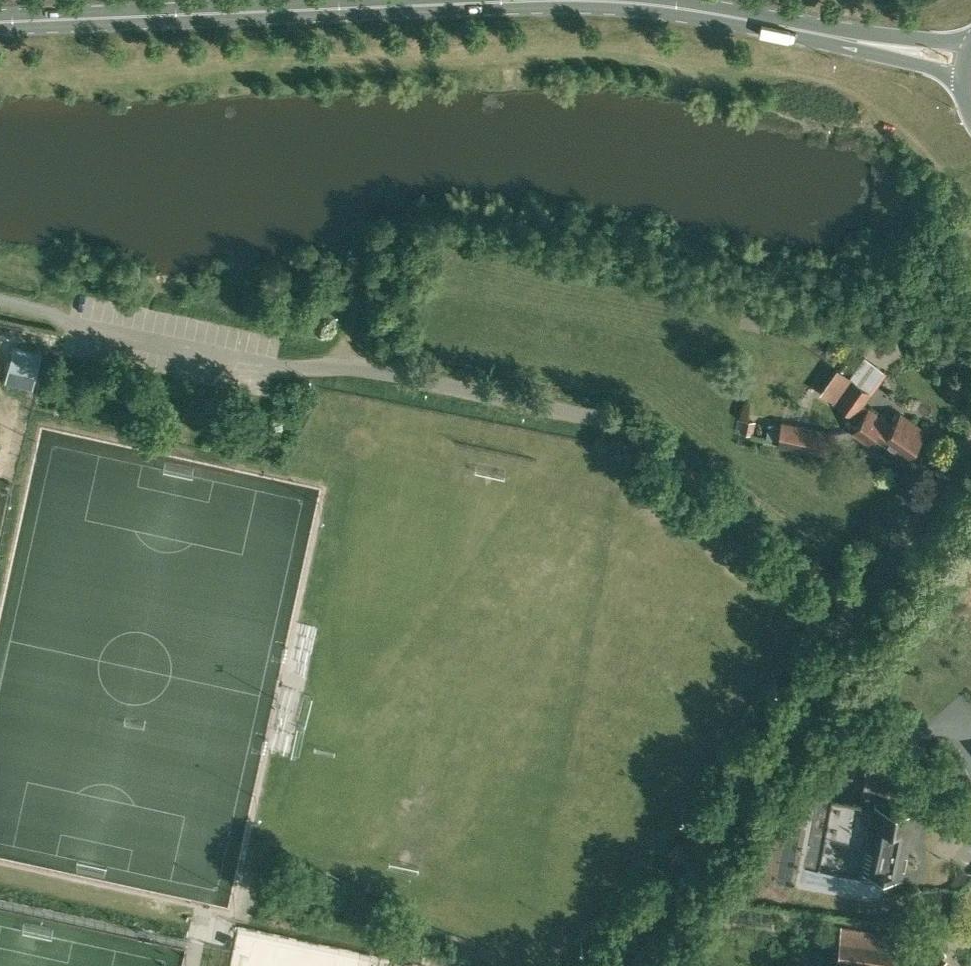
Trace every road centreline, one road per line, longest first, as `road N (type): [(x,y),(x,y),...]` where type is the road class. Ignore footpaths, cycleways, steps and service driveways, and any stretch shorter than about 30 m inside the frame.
road 1 (residential): [(606,965),(970,448)]
road 2 (primary): [(0,20),(509,0)]
road 3 (primary): [(618,0),(856,39)]

